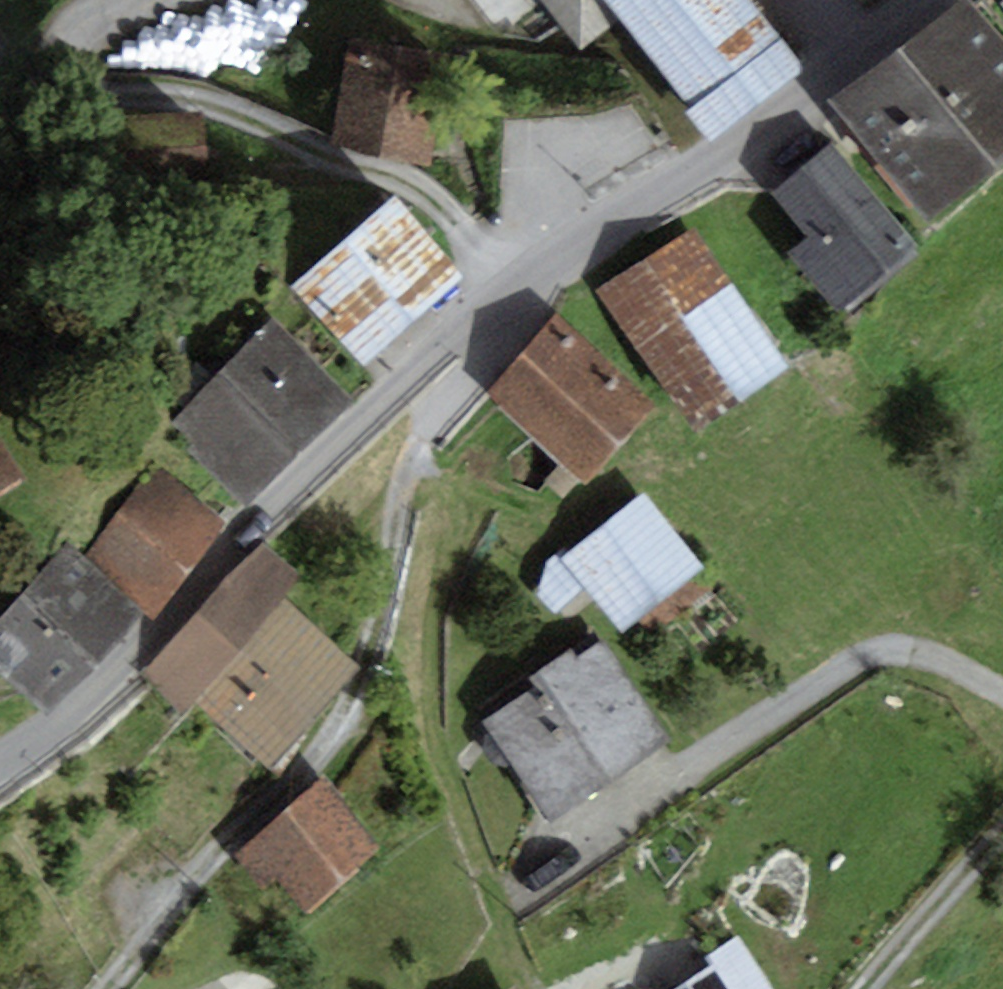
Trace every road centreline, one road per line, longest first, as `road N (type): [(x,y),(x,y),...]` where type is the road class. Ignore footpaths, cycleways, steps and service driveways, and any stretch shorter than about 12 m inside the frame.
road 1 (tertiary): [(948,0),(505,290),(113,681),(0,759)]
road 2 (residential): [(1002,839),(871,988)]

